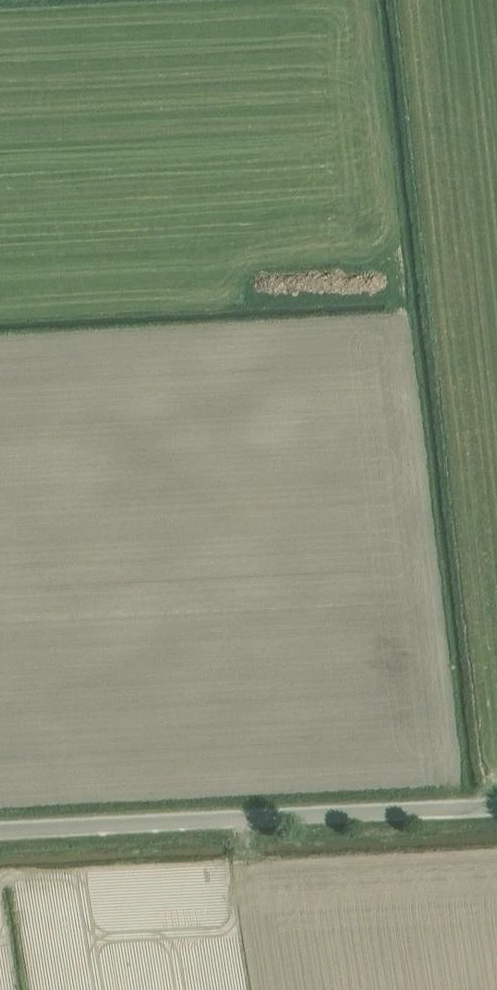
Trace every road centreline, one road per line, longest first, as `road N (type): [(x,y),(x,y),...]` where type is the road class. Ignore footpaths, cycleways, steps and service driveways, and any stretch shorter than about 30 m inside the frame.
road 1 (unclassified): [(0,830),(496,807)]

